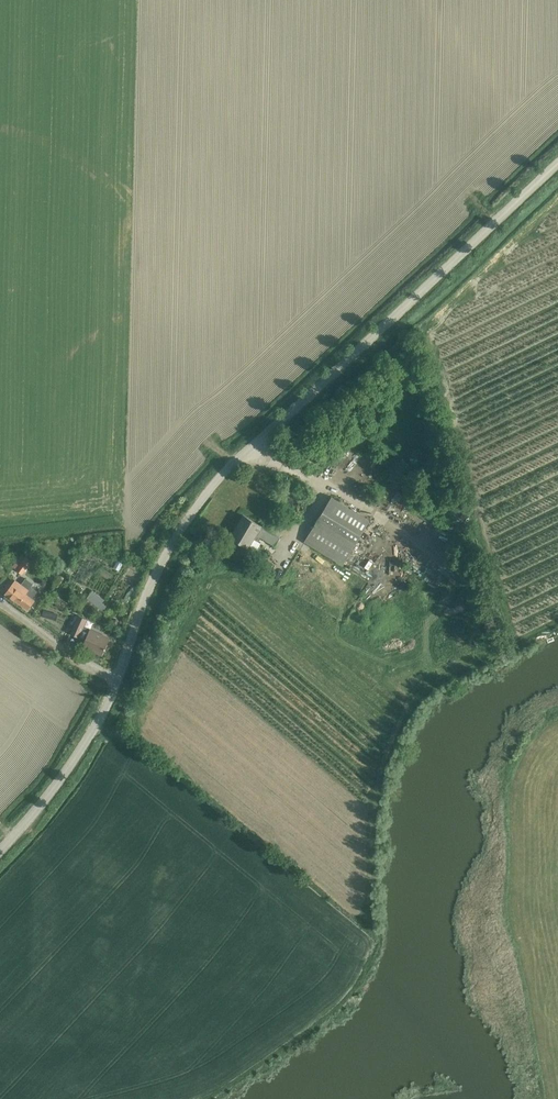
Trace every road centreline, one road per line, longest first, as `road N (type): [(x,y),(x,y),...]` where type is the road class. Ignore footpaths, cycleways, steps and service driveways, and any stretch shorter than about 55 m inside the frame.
road 1 (tertiary): [(0,851),(95,730),(154,580),(215,484),(557,166)]

